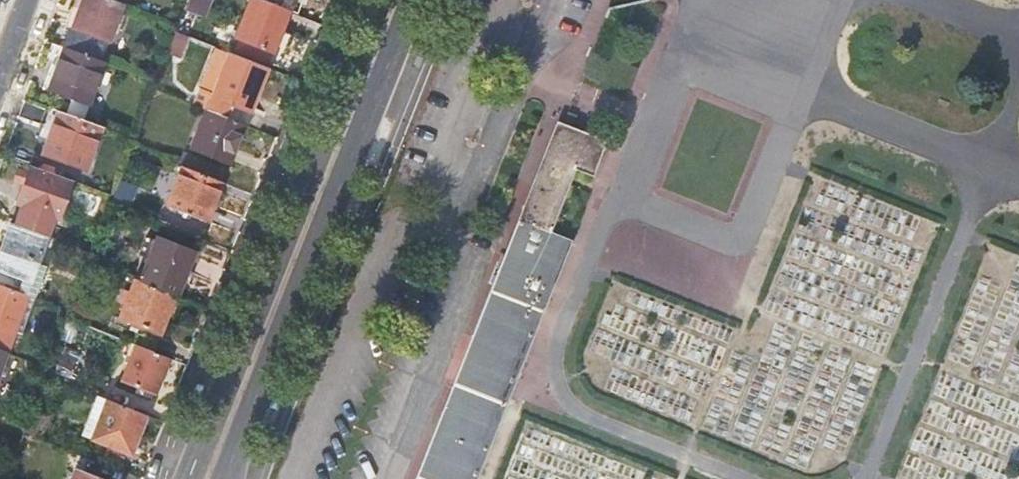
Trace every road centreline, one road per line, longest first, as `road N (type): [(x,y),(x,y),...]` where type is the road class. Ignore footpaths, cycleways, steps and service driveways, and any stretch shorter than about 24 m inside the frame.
road 1 (secondary): [(378,0),(189,478)]
road 2 (secondary): [(228,478),(414,0)]

